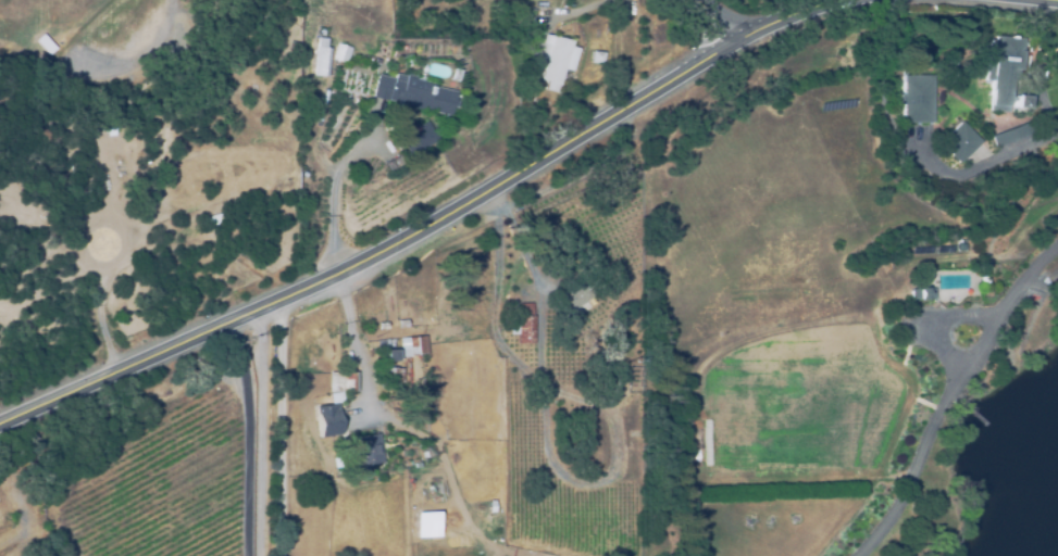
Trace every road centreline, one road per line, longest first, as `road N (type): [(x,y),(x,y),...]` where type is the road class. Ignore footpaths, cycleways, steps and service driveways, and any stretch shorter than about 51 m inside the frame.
road 1 (secondary): [(0,425),(372,252),(740,30)]
road 2 (secondary): [(740,30),(921,0),(1057,11)]
road 3 (residential): [(249,555),(242,313)]

